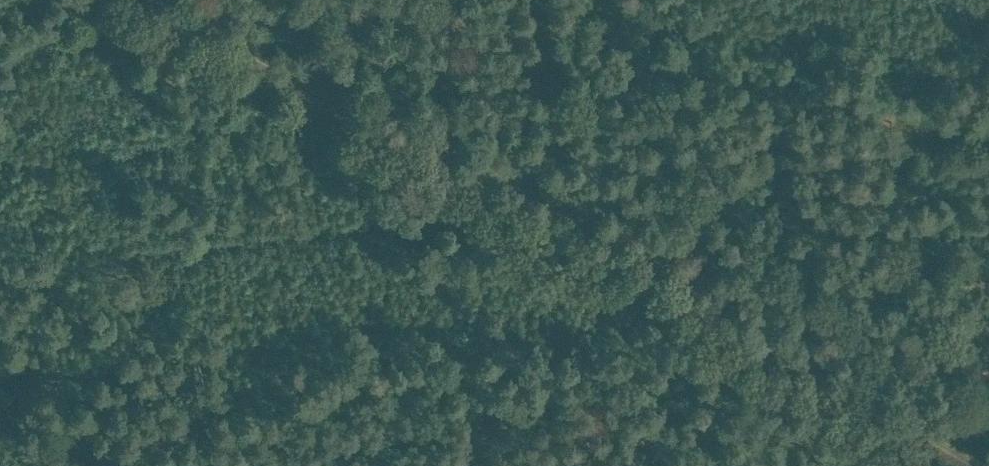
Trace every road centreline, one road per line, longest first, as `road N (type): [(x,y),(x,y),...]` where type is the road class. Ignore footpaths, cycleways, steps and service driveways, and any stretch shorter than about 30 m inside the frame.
road 1 (track): [(146,0),(979,465)]

